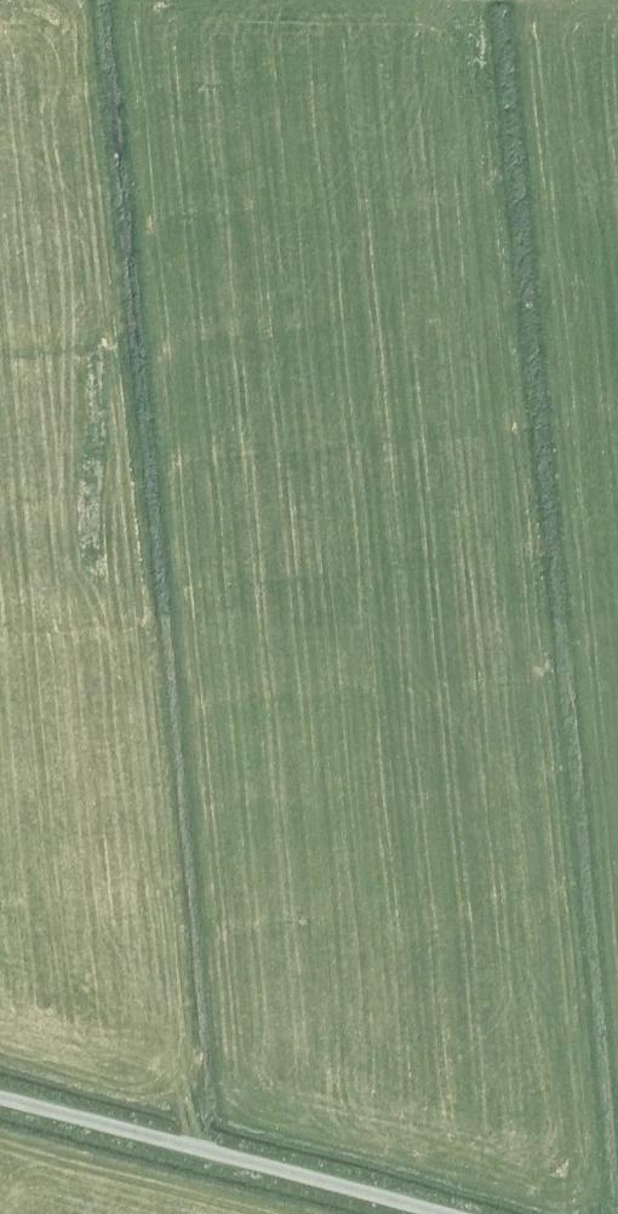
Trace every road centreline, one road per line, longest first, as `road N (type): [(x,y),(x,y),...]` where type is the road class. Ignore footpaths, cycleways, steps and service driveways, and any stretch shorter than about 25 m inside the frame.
road 1 (unclassified): [(0,1100),(436,1213)]

